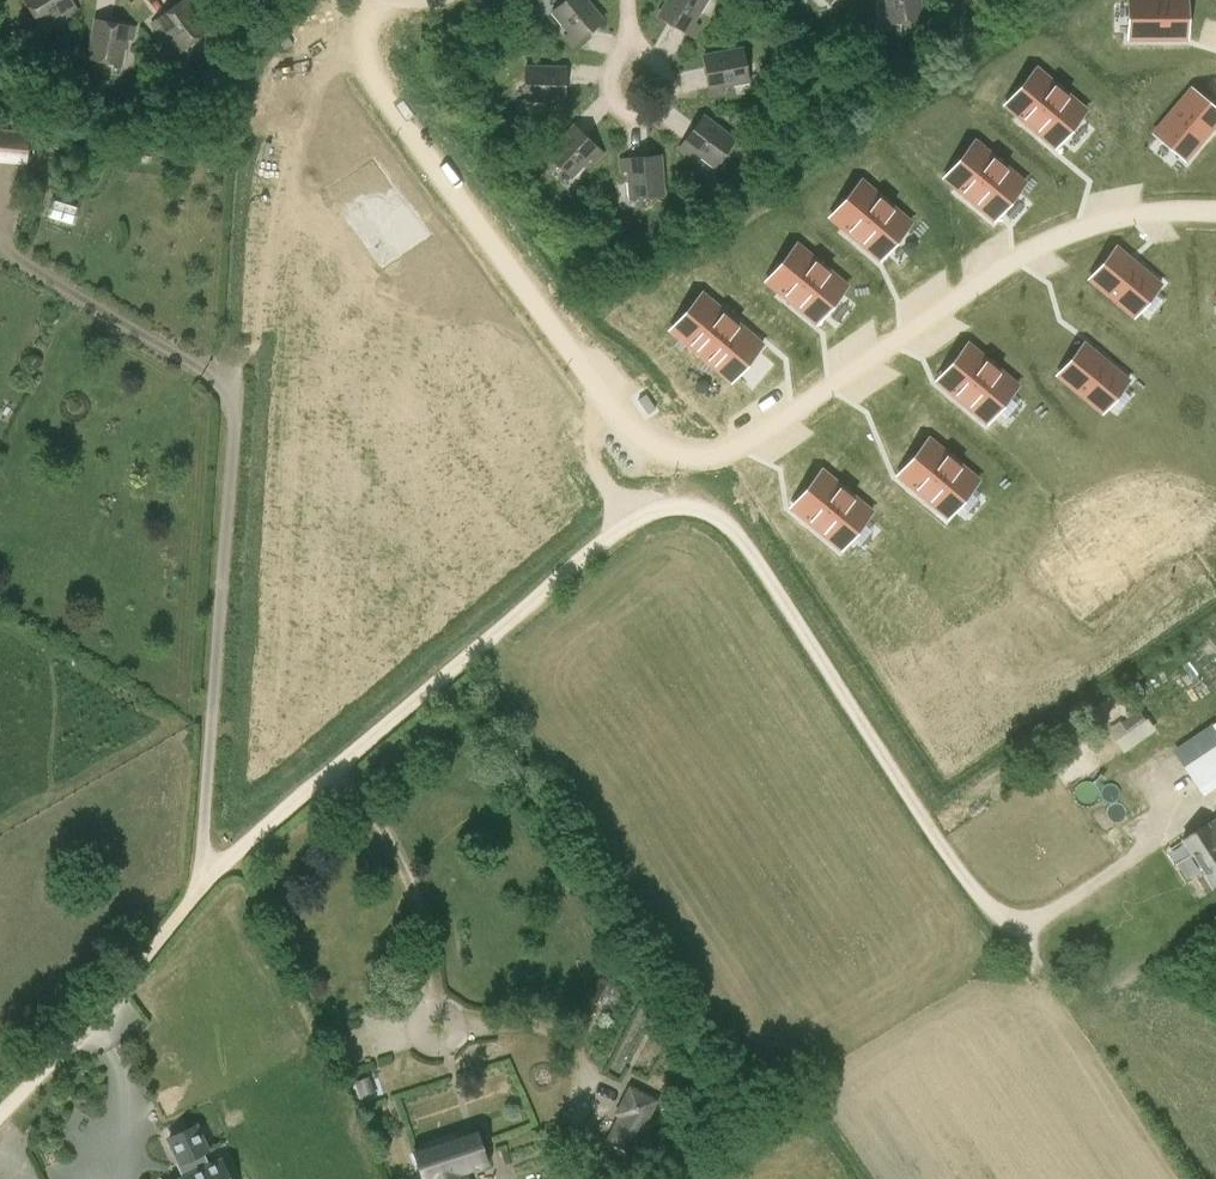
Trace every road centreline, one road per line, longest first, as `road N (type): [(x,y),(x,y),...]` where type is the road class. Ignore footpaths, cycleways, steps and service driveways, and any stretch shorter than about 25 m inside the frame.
road 1 (unclassified): [(234,382),(204,877)]
road 2 (unclassified): [(0,1110),(140,965),(204,877)]
road 3 (unclassified): [(204,877),(338,767)]

